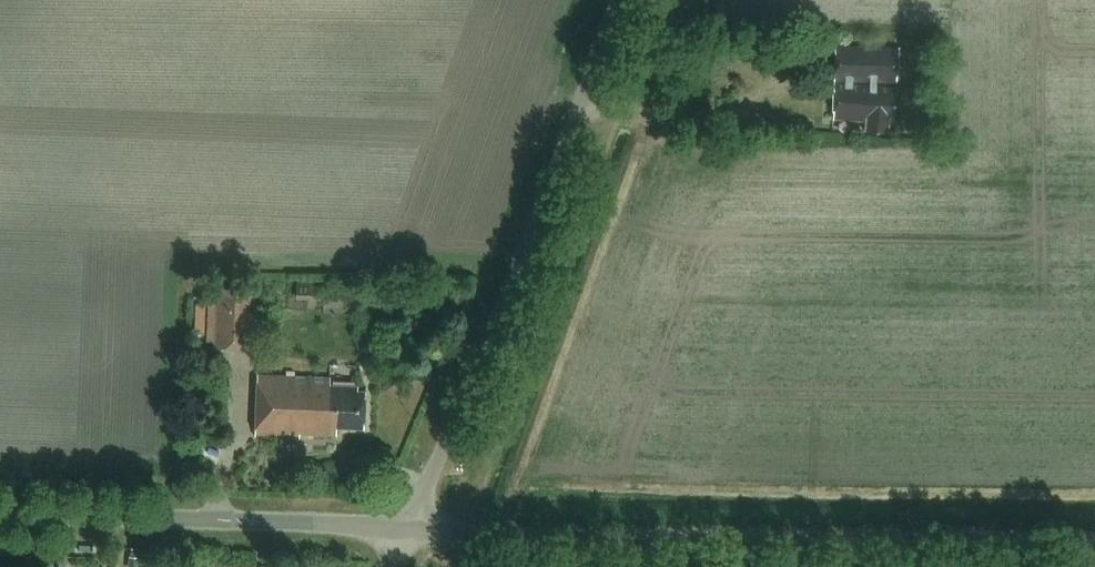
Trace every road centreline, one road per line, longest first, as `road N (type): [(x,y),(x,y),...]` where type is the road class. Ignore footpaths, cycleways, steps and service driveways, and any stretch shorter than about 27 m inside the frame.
road 1 (unclassified): [(1094,543),(407,526)]
road 2 (unclassified): [(407,526),(508,289),(613,0)]
road 3 (unclassified): [(407,526),(0,515)]

